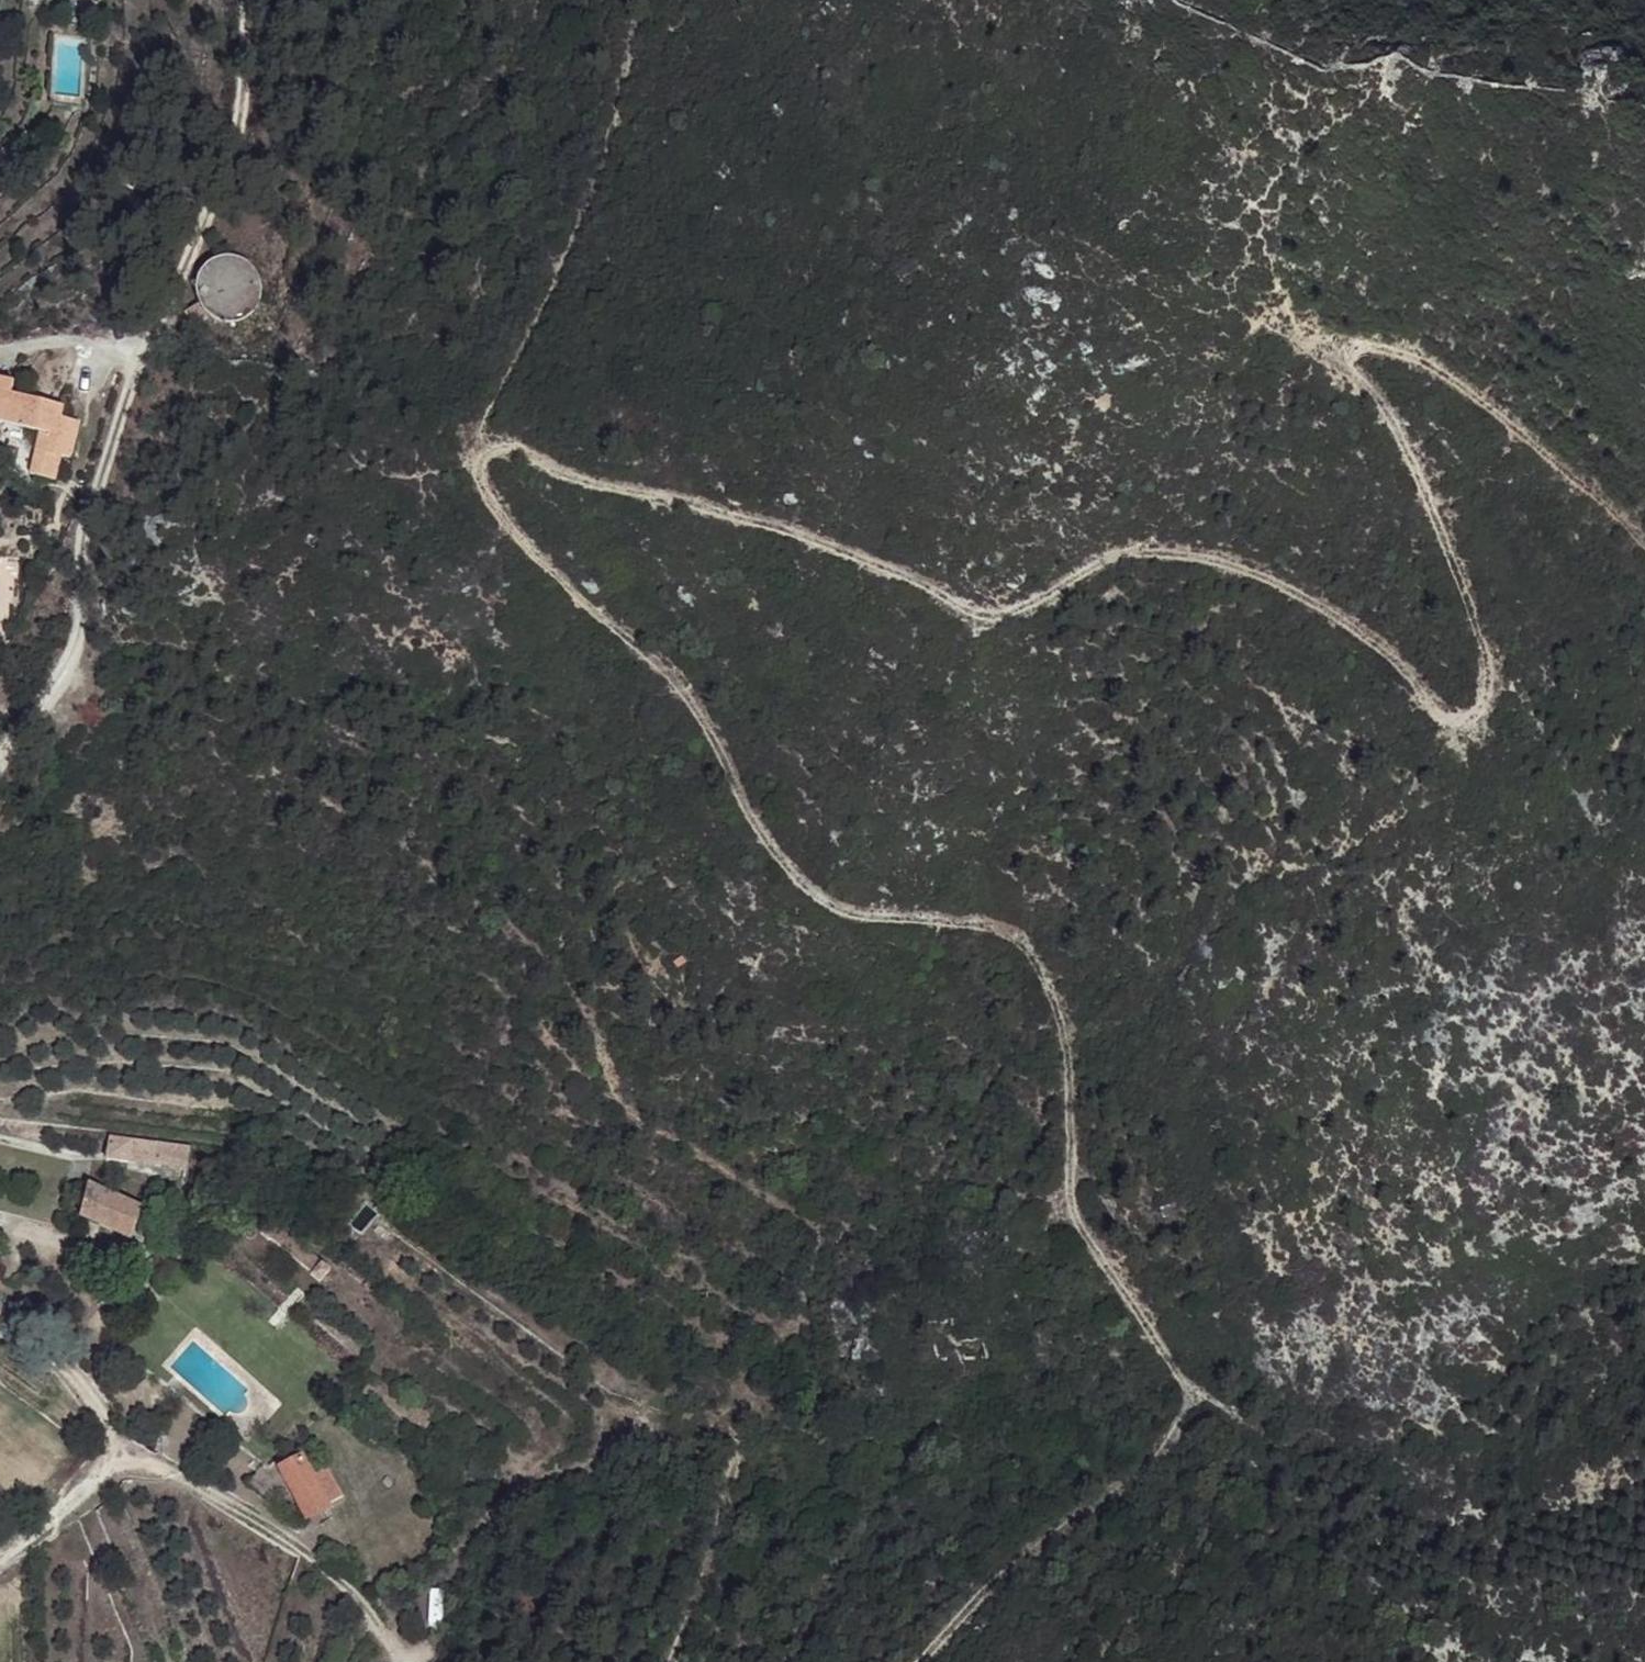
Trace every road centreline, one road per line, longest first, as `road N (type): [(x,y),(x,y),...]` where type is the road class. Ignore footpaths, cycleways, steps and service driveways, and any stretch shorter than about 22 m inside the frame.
road 1 (track): [(1644,539),(1440,369),(1386,350),(1356,350),(1346,365),(1405,444),(1499,667),(1492,703),(1472,724),(1453,722),(1354,629),(1255,576),(1173,554),(1113,556),(1022,608),(988,617),(756,522),(589,484),(503,451),(477,467),(487,503),(553,580),(699,704),(744,816),(792,877),(823,906),(984,928),(1030,950),(1067,1012),(1078,1181),(1090,1227),(1194,1384),(1200,1420),(1179,1452),(1013,1577),(920,1661)]
road 2 (unclassified): [(243,0),(207,195),(131,352),(100,449),(77,544),(77,629),(44,695),(0,748)]
road 3 (track): [(405,1661),(366,1597),(272,1526),(188,1479),(125,1466),(0,1556)]

